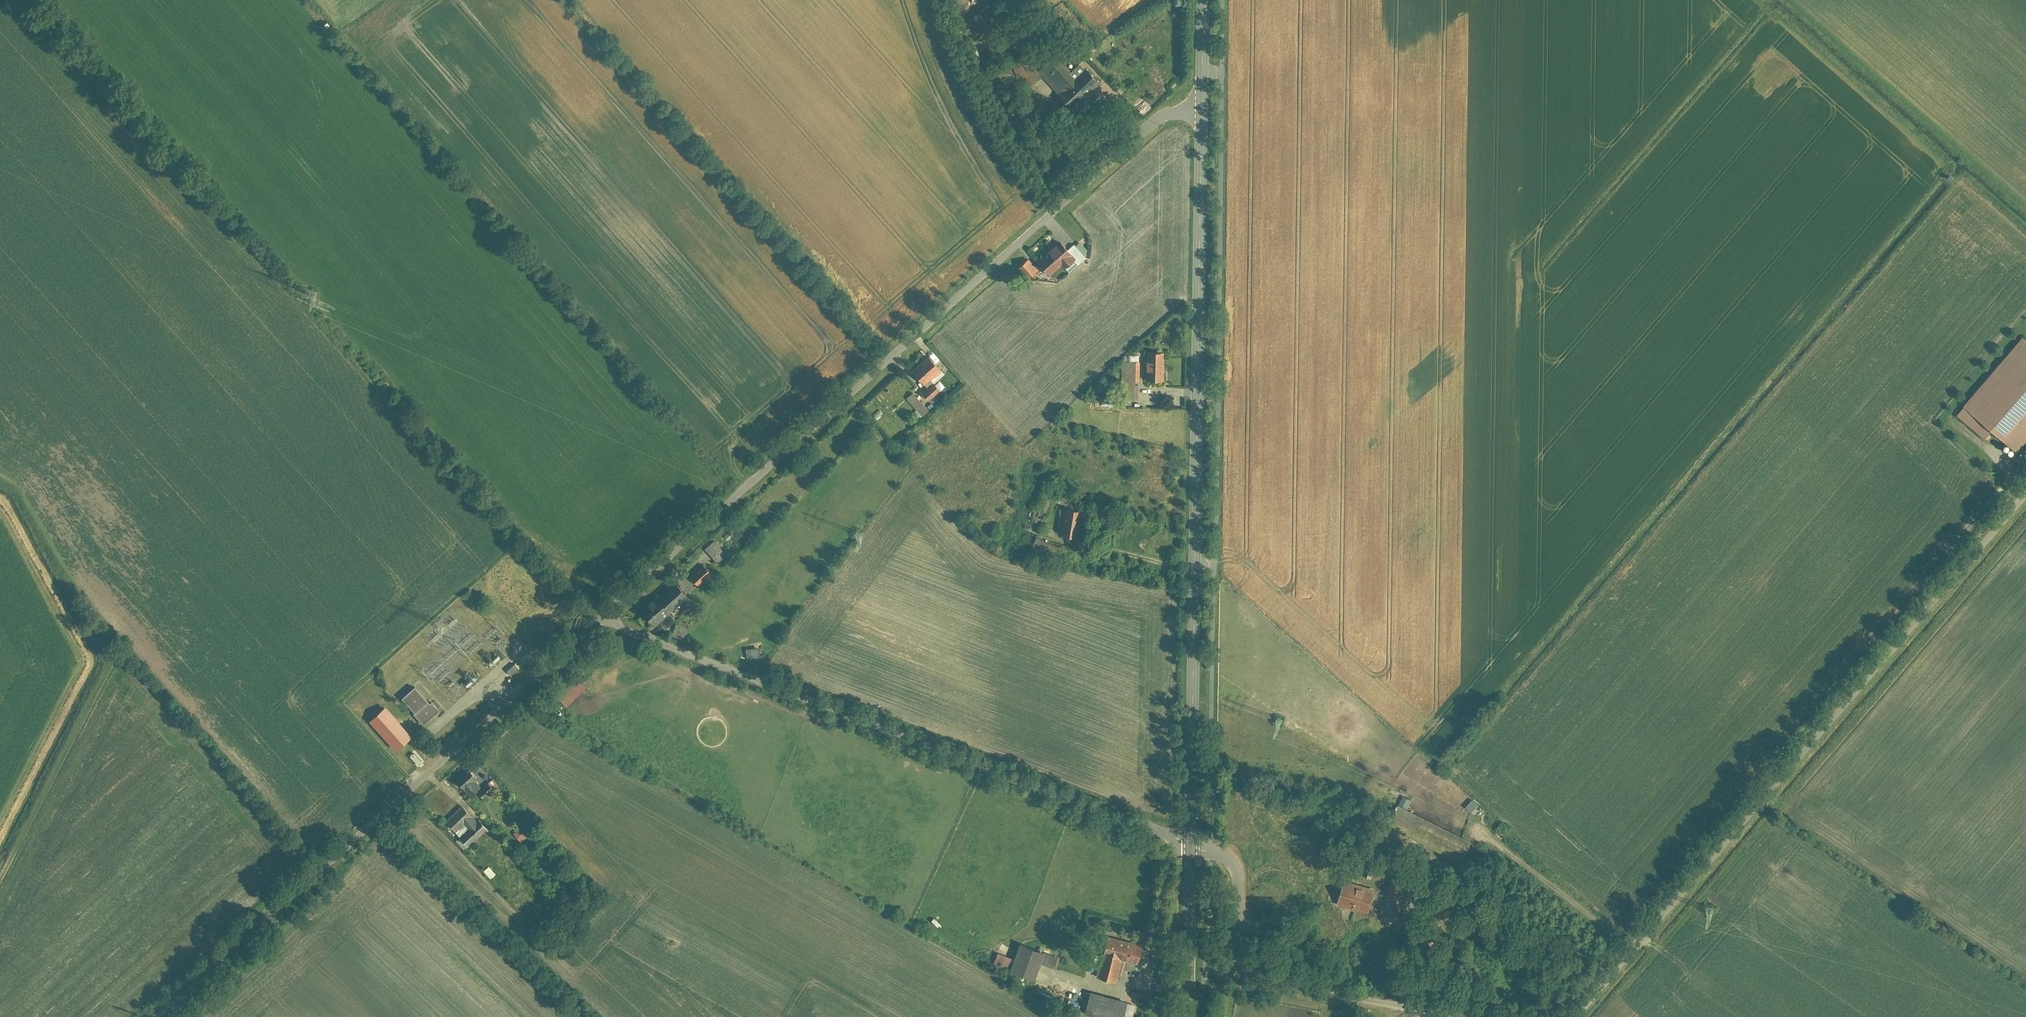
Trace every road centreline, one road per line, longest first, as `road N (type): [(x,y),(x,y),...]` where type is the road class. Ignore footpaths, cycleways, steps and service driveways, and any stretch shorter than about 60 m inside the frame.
road 1 (residential): [(600,619),(1200,81)]
road 2 (tertiary): [(1192,848),(1200,81)]
road 3 (residential): [(1579,1016),(2025,492)]
road 4 (residential): [(1192,848),(600,619)]
road 5 (residential): [(157,1016),(600,619)]
road 6 (residential): [(1472,1016),(1190,970)]
road 7 (tertiary): [(1190,970),(1192,848)]

